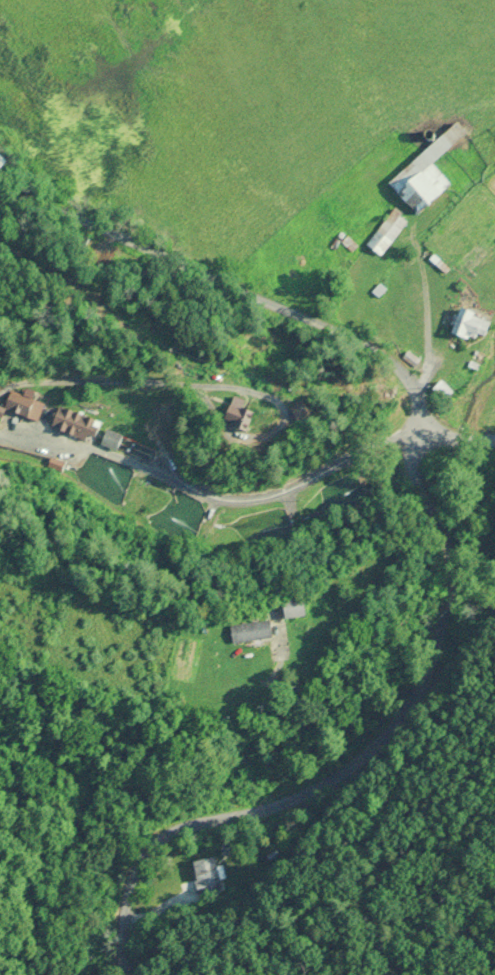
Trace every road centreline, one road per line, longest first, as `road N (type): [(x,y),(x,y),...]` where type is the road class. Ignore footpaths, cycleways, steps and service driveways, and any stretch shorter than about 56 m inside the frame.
road 1 (residential): [(133,974),(132,865),(176,832),(318,782),(389,716),(427,623),(427,420)]
road 2 (residential): [(427,420),(417,378),(388,345),(270,304),(101,216),(0,187)]
road 3 (residential): [(427,420),(274,497),(227,493),(110,444),(11,420)]

